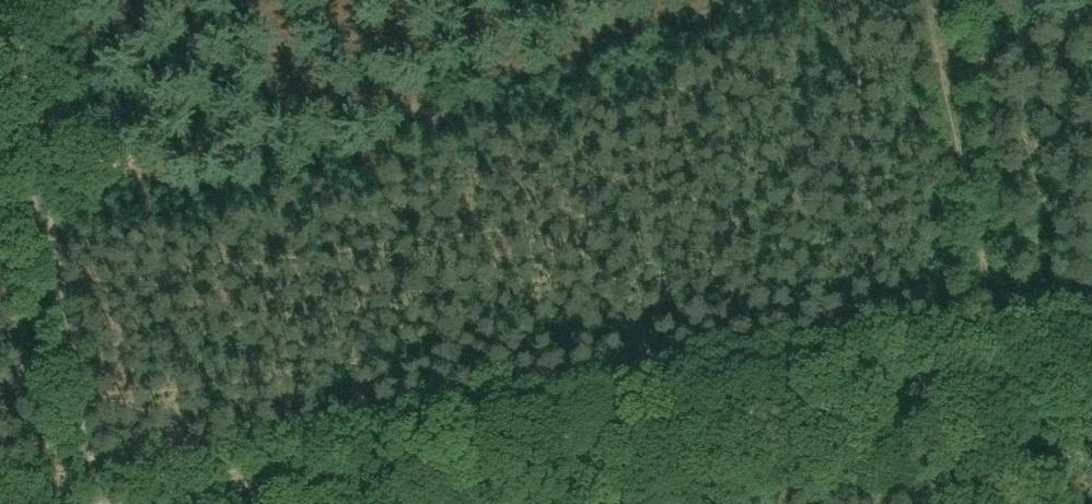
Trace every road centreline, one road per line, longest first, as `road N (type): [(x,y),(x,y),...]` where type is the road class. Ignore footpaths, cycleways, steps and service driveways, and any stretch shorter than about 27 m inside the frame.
road 1 (track): [(920,396),(99,501)]
road 2 (track): [(16,0),(99,501)]
road 3 (track): [(941,0),(1017,382)]
road 4 (track): [(1044,503),(1017,382)]

